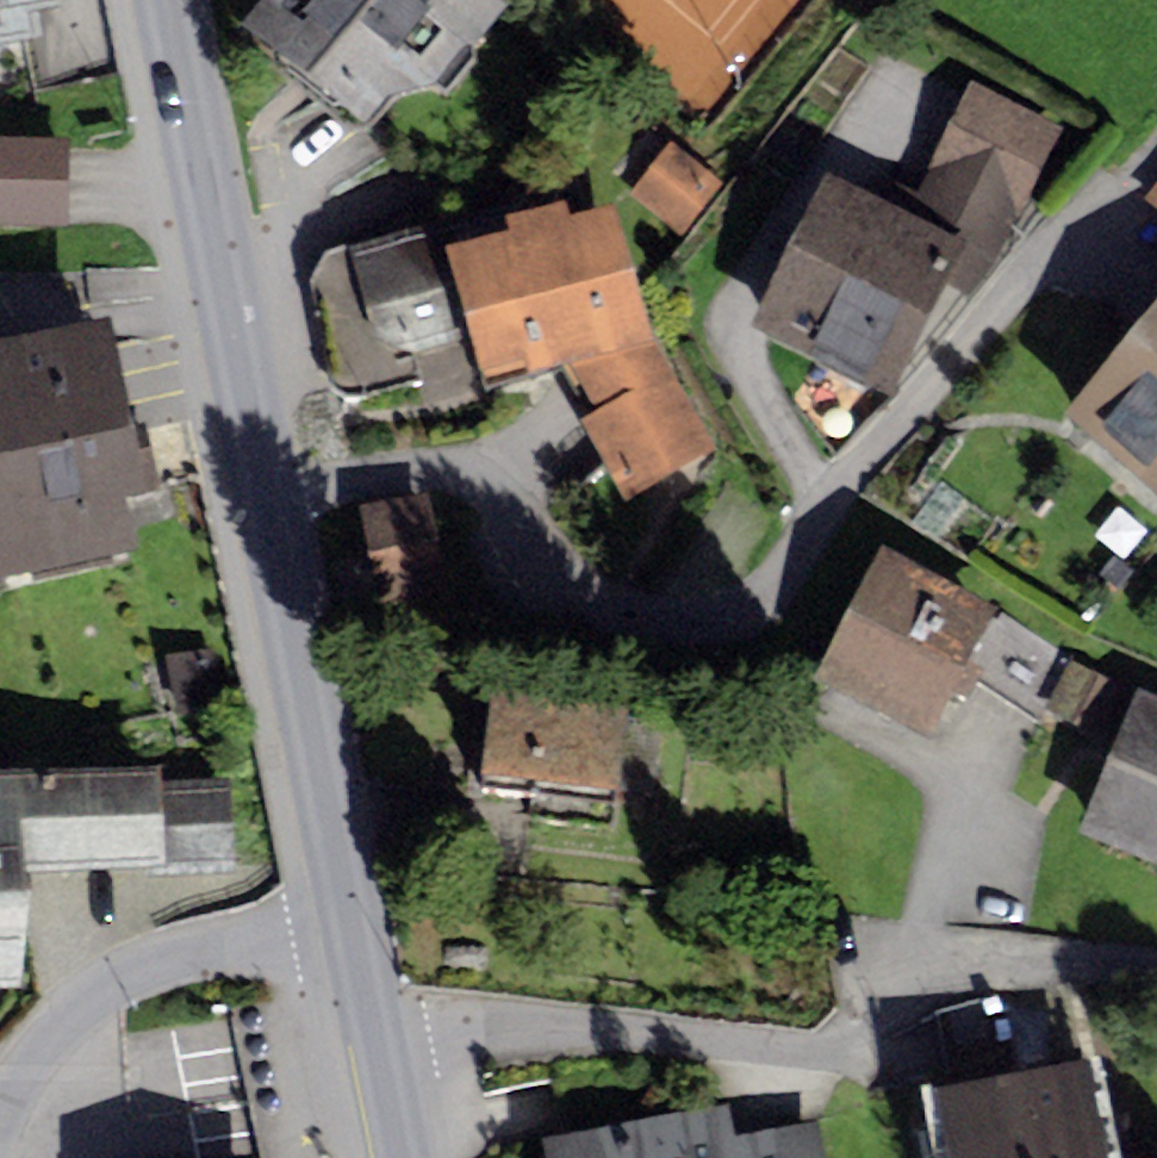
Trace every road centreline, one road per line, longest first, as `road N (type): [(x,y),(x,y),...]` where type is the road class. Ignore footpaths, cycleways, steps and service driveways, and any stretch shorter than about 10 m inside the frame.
road 1 (residential): [(1156,148),(865,455),(752,607),(705,625),(637,619),(577,596),(545,562),(517,506),(486,478),(435,467),(266,497)]
road 2 (tertiary): [(266,497),(165,0)]
road 3 (tertiary): [(350,927),(266,497)]
road 4 (residential): [(0,1102),(43,1034),(100,987),(149,961),(350,927)]
road 5 (tertiary): [(398,1157),(350,927)]

